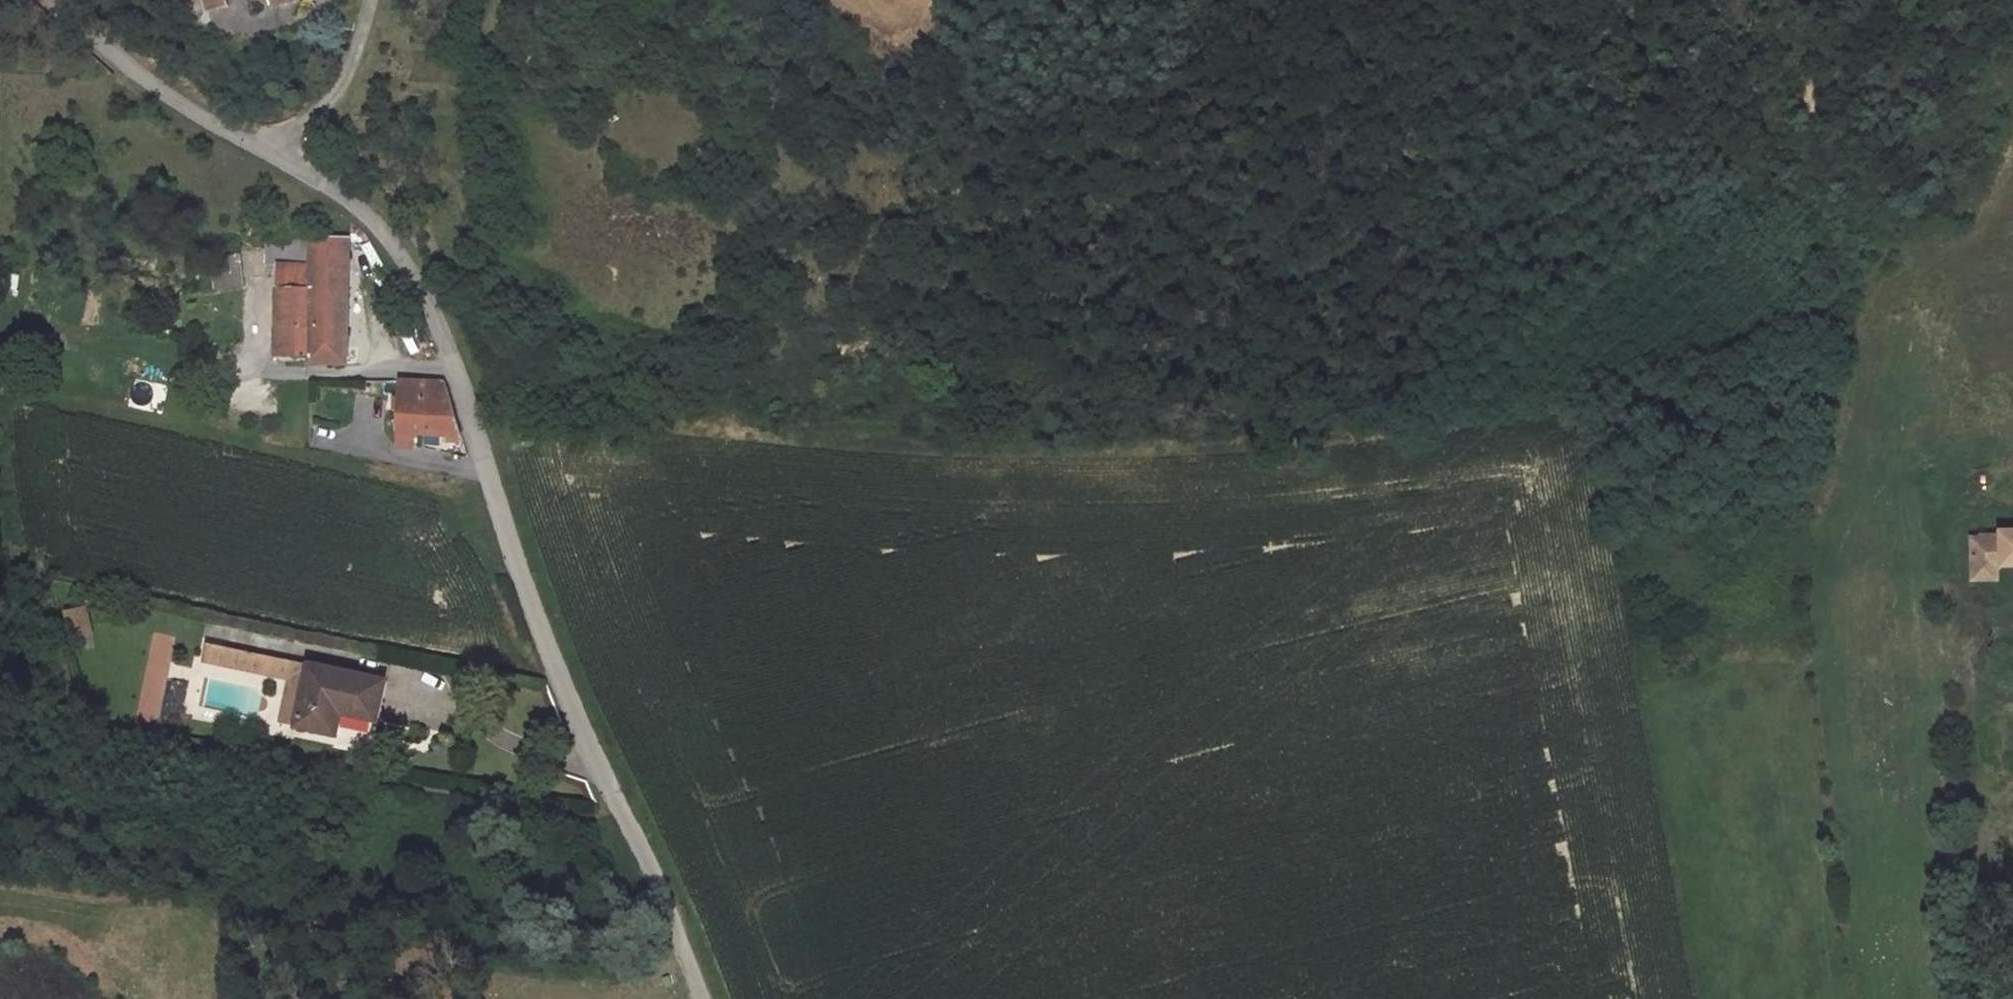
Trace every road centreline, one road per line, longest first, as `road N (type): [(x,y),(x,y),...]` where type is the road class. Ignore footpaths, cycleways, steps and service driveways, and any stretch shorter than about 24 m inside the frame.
road 1 (residential): [(704,998),(529,599),(424,281),(378,220),(139,75),(46,0)]

